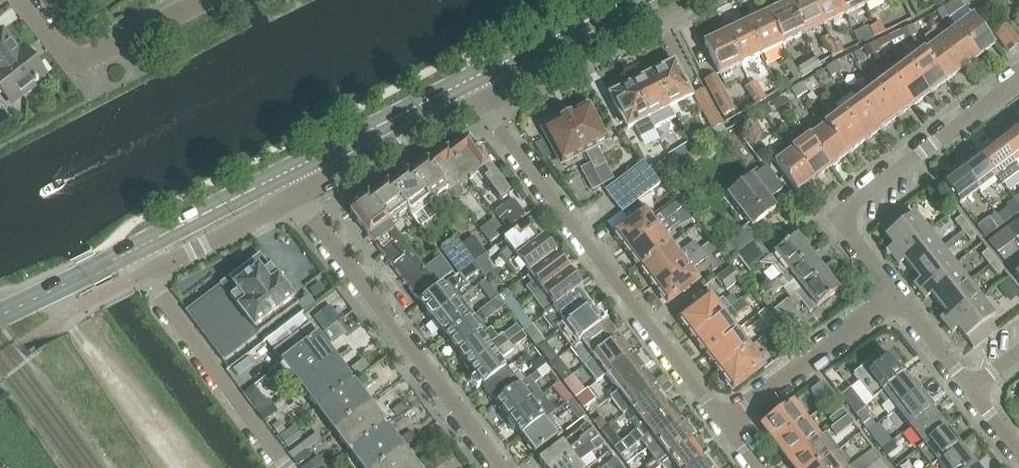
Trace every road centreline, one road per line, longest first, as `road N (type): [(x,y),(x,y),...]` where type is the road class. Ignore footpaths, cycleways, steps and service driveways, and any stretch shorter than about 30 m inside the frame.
road 1 (residential): [(480,102),(724,426)]
road 2 (residential): [(500,467),(297,197)]
road 3 (residential): [(1018,77),(844,211),(843,226),(894,293)]
road 4 (residential): [(145,275),(288,467)]
road 5 (residential): [(480,102),(688,0)]
road 6 (residential): [(205,0),(89,57),(69,59),(22,0)]
road 7 (residential): [(724,426),(894,293)]
road 8 (tertiary): [(283,174),(468,81)]
road 9 (residential): [(297,197),(480,102)]
road 10 (tertiary): [(468,81),(630,0)]
road 11 (tertiary): [(129,252),(283,174)]
road 12 (residential): [(145,275),(297,197)]
road 13 (tertiary): [(0,316),(129,252)]
road 14 (residential): [(894,293),(971,390)]

